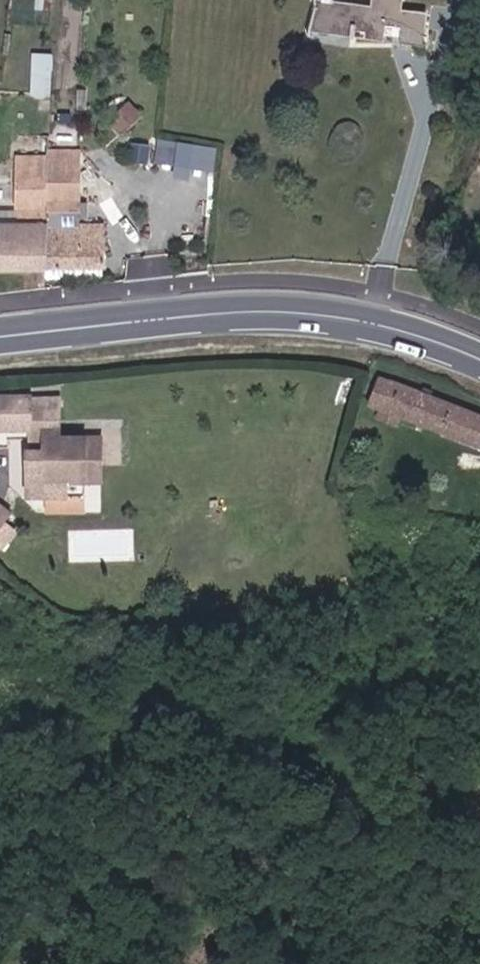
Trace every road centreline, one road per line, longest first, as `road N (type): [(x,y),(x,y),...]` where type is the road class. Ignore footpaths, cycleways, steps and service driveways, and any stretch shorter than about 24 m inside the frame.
road 1 (primary): [(0,336),(280,313),(394,328),(479,355)]

